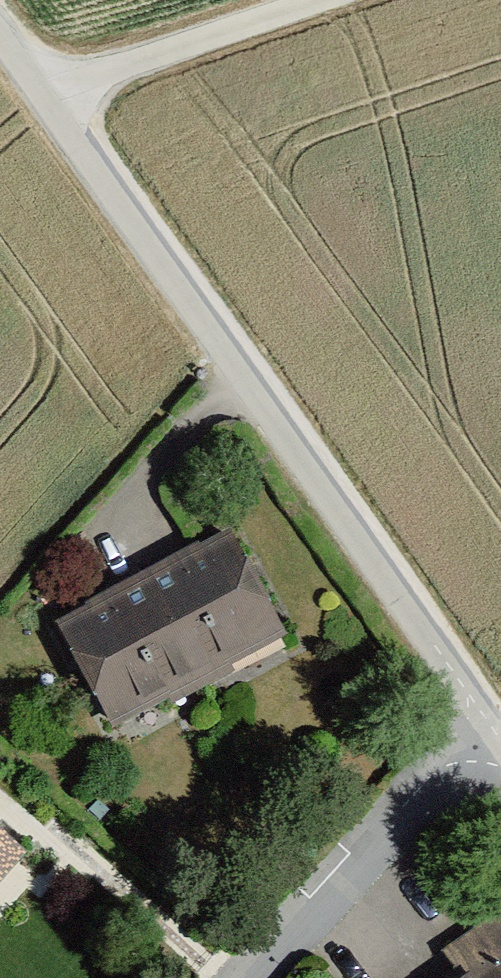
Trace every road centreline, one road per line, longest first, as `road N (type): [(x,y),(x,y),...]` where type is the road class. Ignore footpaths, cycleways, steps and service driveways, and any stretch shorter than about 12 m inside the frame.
road 1 (residential): [(491,724),(224,367)]
road 2 (track): [(0,66),(224,367)]
road 3 (residential): [(491,724),(262,977)]
road 4 (track): [(13,86),(278,0)]

